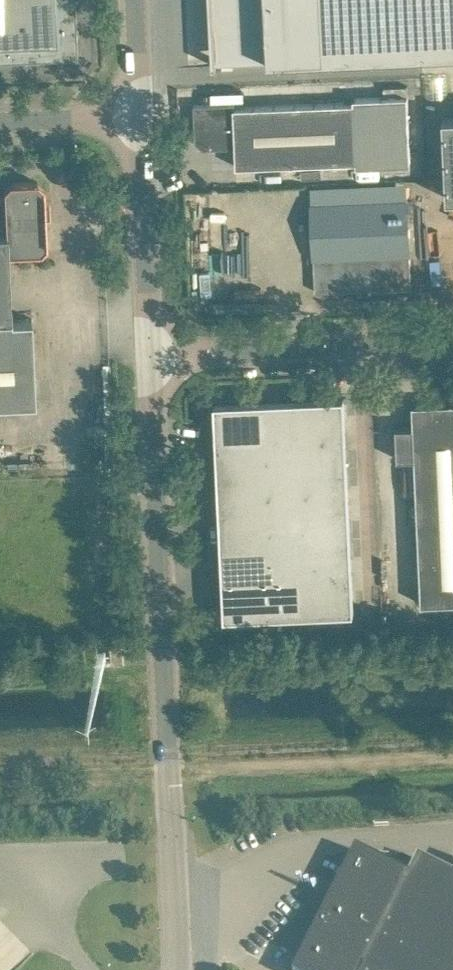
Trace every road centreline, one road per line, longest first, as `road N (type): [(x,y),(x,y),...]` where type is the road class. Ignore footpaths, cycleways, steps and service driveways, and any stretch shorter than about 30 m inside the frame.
road 1 (unclassified): [(175,969),(146,357)]
road 2 (unclassified): [(146,357),(452,342)]
road 3 (track): [(452,757),(167,769)]
road 4 (unclassified): [(146,357),(136,115)]
road 5 (unclassified): [(136,115),(0,121)]

